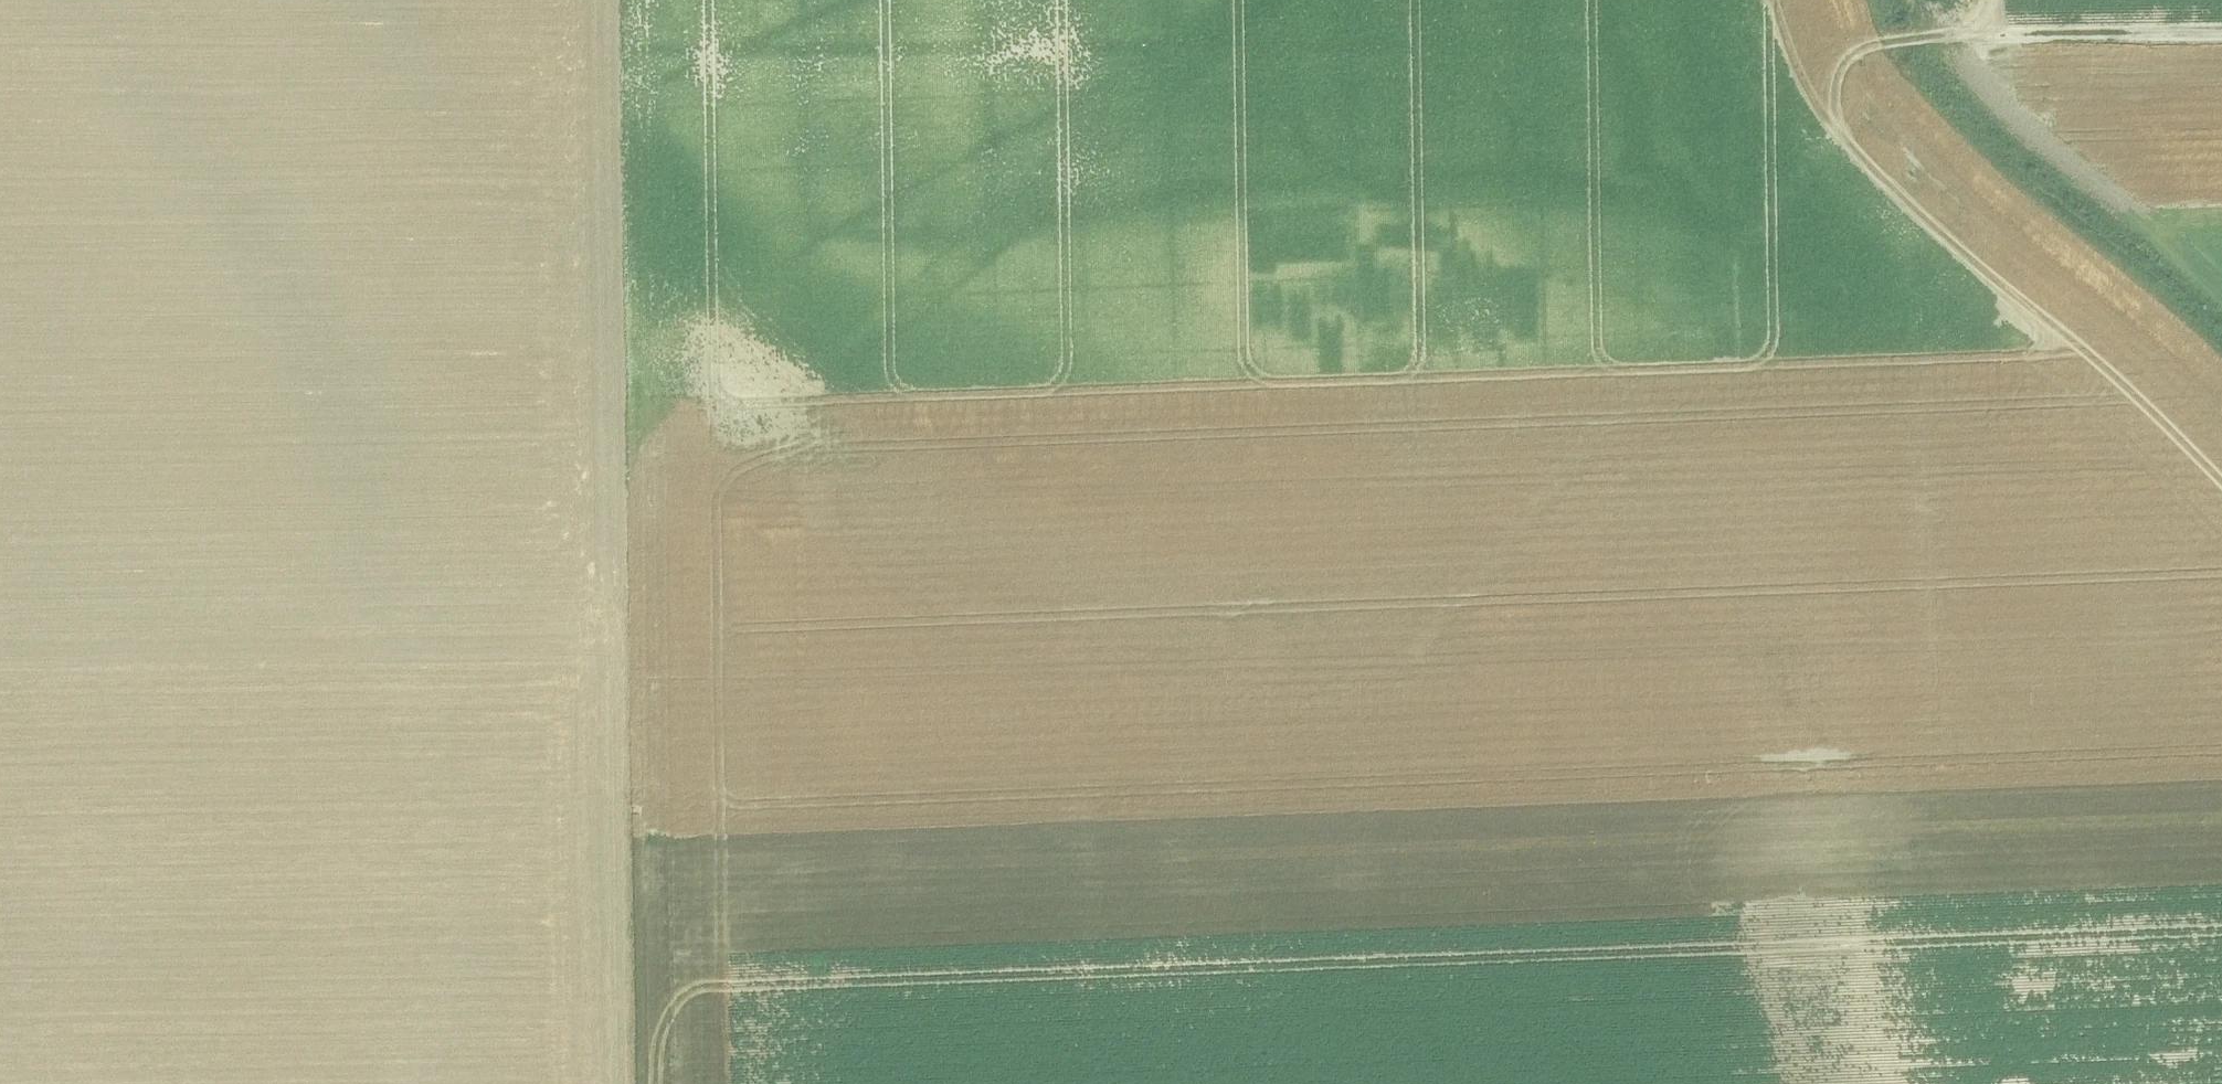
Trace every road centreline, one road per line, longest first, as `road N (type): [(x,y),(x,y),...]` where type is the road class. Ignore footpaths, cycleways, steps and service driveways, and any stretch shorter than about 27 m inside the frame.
road 1 (track): [(2221,33),(1881,37)]

